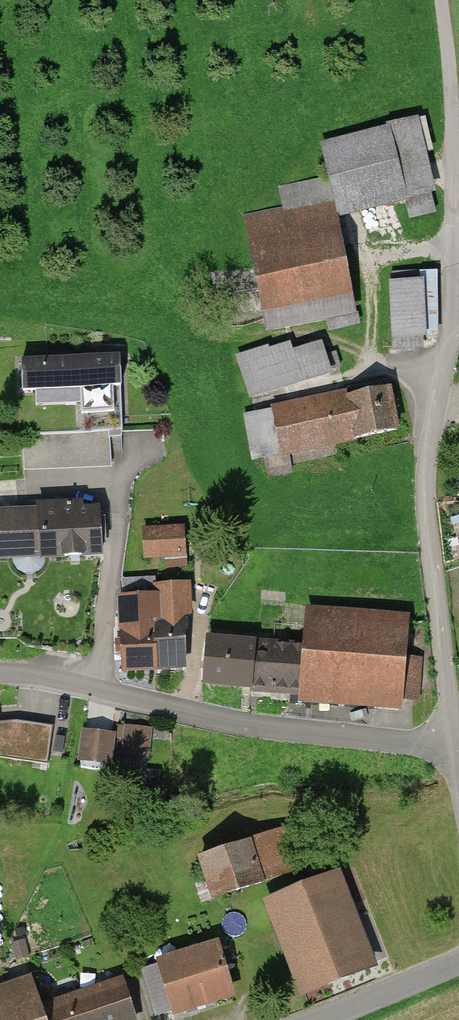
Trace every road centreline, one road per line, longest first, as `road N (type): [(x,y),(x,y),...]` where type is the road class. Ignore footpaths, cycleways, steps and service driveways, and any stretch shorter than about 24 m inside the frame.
road 1 (residential): [(453,728),(426,524),(427,456),(452,336),(453,243)]
road 2 (residential): [(453,728),(353,739),(248,727),(89,689)]
road 3 (residential): [(89,689),(123,525),(112,485),(0,493)]
road 4 (track): [(442,0),(451,71),(453,243)]
road 5 (unclassified): [(458,959),(301,1019)]

